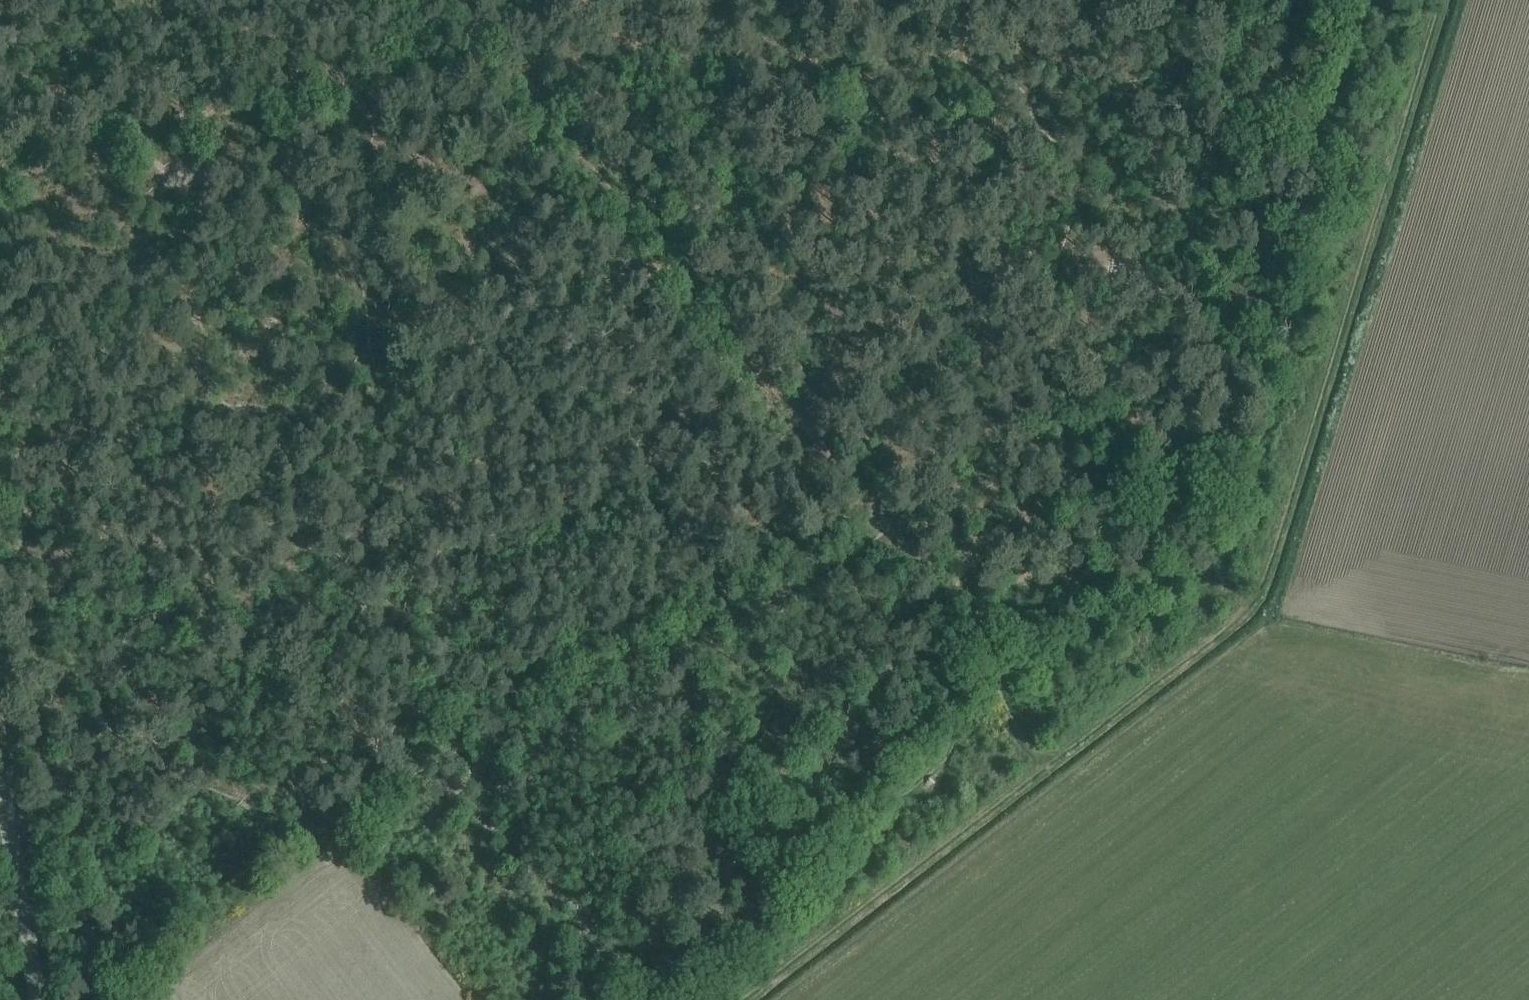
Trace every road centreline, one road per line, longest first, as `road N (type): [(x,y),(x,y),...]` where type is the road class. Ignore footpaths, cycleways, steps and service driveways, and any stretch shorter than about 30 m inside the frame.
road 1 (unclassified): [(39,999),(0,776)]

